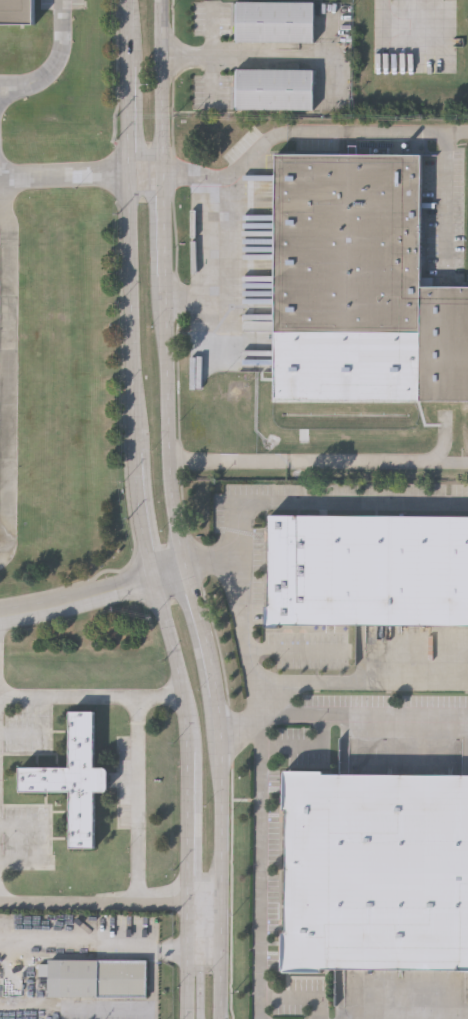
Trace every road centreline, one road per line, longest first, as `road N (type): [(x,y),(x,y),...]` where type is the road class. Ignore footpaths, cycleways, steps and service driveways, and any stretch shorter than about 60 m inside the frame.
road 1 (secondary): [(130,0),(140,518),(183,693),(190,779),(187,1018)]
road 2 (secondary): [(221,1018),(218,689)]
road 3 (secondary): [(187,571),(175,523),(167,299)]
road 4 (tertiary): [(0,615),(187,571)]
road 5 (secondary): [(164,176),(163,0)]
road 6 (secondary): [(167,299),(164,176)]
road 7 (secondary): [(218,689),(187,571)]

